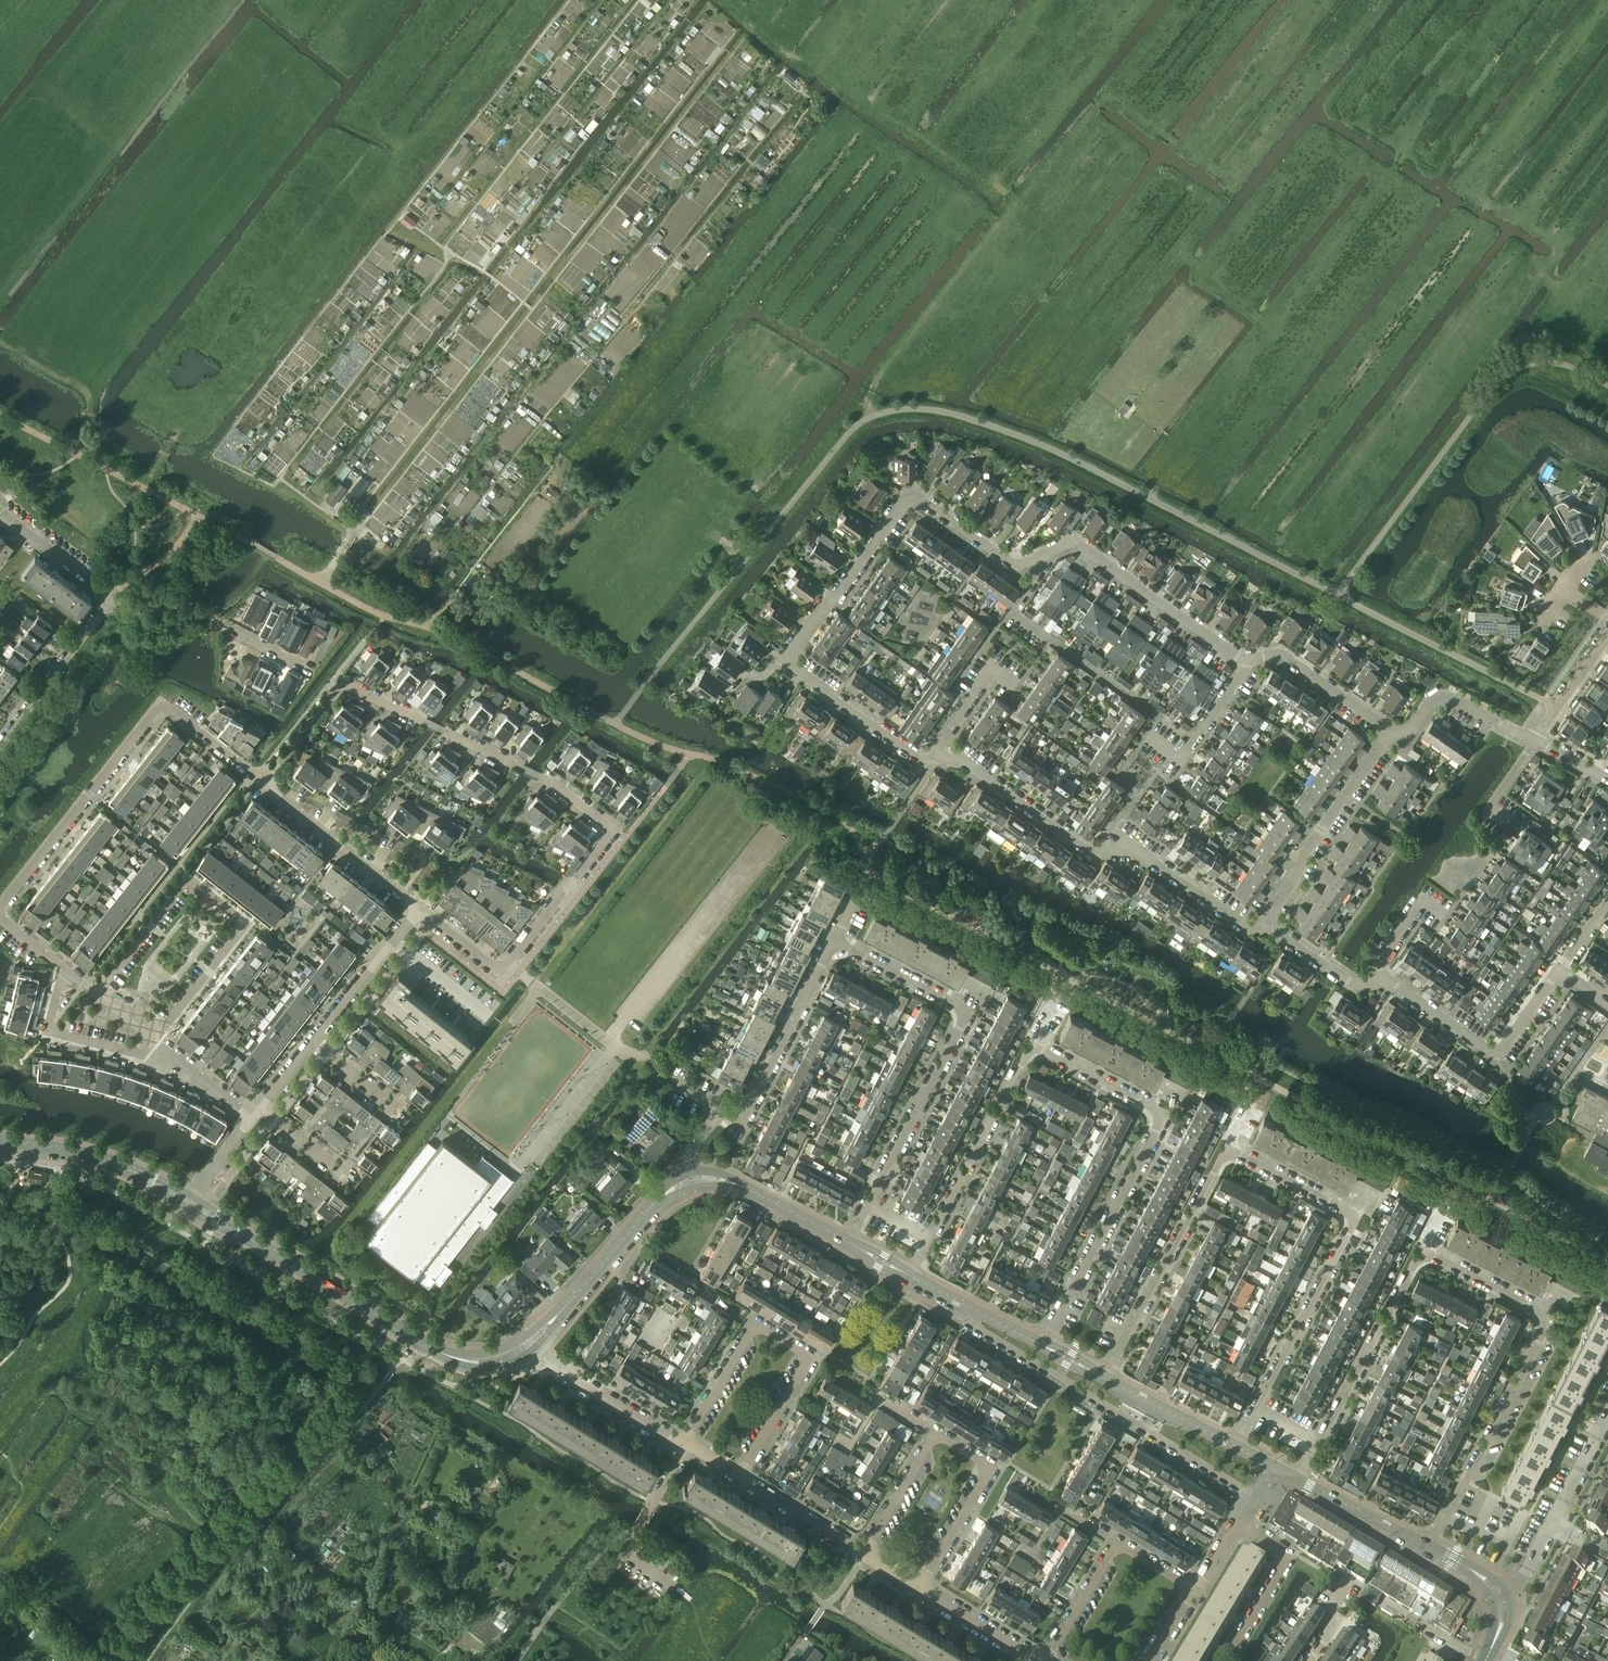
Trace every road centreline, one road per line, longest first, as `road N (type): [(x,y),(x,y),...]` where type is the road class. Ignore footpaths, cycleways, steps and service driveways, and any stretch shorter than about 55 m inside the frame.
road 1 (residential): [(419,909),(501,974),(613,830),(535,772),(342,681),(264,783)]
road 2 (track): [(1016,199),(1109,95),(1234,188),(1182,257),(1271,326),(1149,498)]
road 3 (residential): [(1043,1344),(1163,1114),(1032,1044),(909,1276)]
road 4 (residential): [(1427,1545),(1548,1319),(1421,1249),(1300,1481)]
road 5 (residential): [(1234,1448),(1353,1216),(1226,1150),(1103,1378)]
road 6 (track): [(146,490),(170,445),(532,0)]
road 7 (track): [(872,415),(873,392),(1011,217),(1016,199),(801,61),(724,0)]
road 8 (residential): [(1040,556),(1011,563),(912,498),(789,651),(793,669),(916,756),(934,757)]
road 9 (tertiary): [(536,1338),(504,1357),(473,1362),(442,1355),(188,1201)]
road 10 (residential): [(853,1232),(963,1020),(962,1007),(836,941)]
road 11 (residential): [(934,757),(963,760),(1094,853),(1127,845),(1243,924),(1264,922)]
road 12 (residential): [(0,908),(160,710),(264,783)]
road 13 (track): [(0,291),(233,0)]
road 14 (residential): [(155,1040),(246,924),(188,879),(98,993)]
road 15 (residential): [(969,1307),(972,1323),(1254,1496)]
road 16 (residential): [(919,1589),(992,1467),(934,1435),(863,1554)]
road 17 (residential): [(740,1474),(810,1357),(753,1322),(686,1444)]
road 18 (residential): [(0,740),(109,596),(0,513)]
road 19 (residential): [(1192,740),(1010,616),(1040,556)]
road 20 (residential): [(1247,663),(1078,543),(1040,556)]
road 21 (residential): [(1382,976),(1497,1051),(1559,969)]
road 22 (residential): [(1264,922),(1390,732)]
road 23 (tertiary): [(695,1178),(659,1200),(536,1338)]
road 24 (residential): [(1191,1591),(1117,1543),(1047,1659)]
road 25 (track): [(425,627),(551,465)]
road 26 (residential): [(264,783),(419,909)]
road 27 (tertiary): [(188,1201),(116,1164),(0,1140)]
road 28 (residential): [(836,941),(745,1113)]
road 29 (residential): [(536,1338),(576,1382),(686,1444)]
road 30 (residential): [(155,1040),(142,1055),(48,1030),(63,969)]
road 31 (residential): [(1227,1660),(1284,1562),(1281,1552),(1237,1526)]
road 32 (residential): [(313,1044),(419,909)]
road 33 (residential): [(1390,732),(1279,653),(1247,663)]
road 34 (residential): [(1534,739),(1442,696),(1407,733),(1390,732)]
road 35 (tertiary): [(848,1242),(741,1188),(695,1178)]
road 36 (tertiary): [(1234,1448),(1103,1378)]
road 37 (residential): [(740,1474),(863,1554)]
road 38 (residential): [(919,1589),(1047,1659)]
road 39 (tertiary): [(1427,1545),(1300,1481)]
road 40 (residential): [(1264,922),(1350,981),(1382,976)]
road 41 (residential): [(934,757),(991,668),(1015,683)]
road 42 (residential): [(1534,739),(1607,635)]
road 43 (residential): [(251,1118),(155,1040)]
road 44 (tertiary): [(1551,1523),(1607,1417)]

